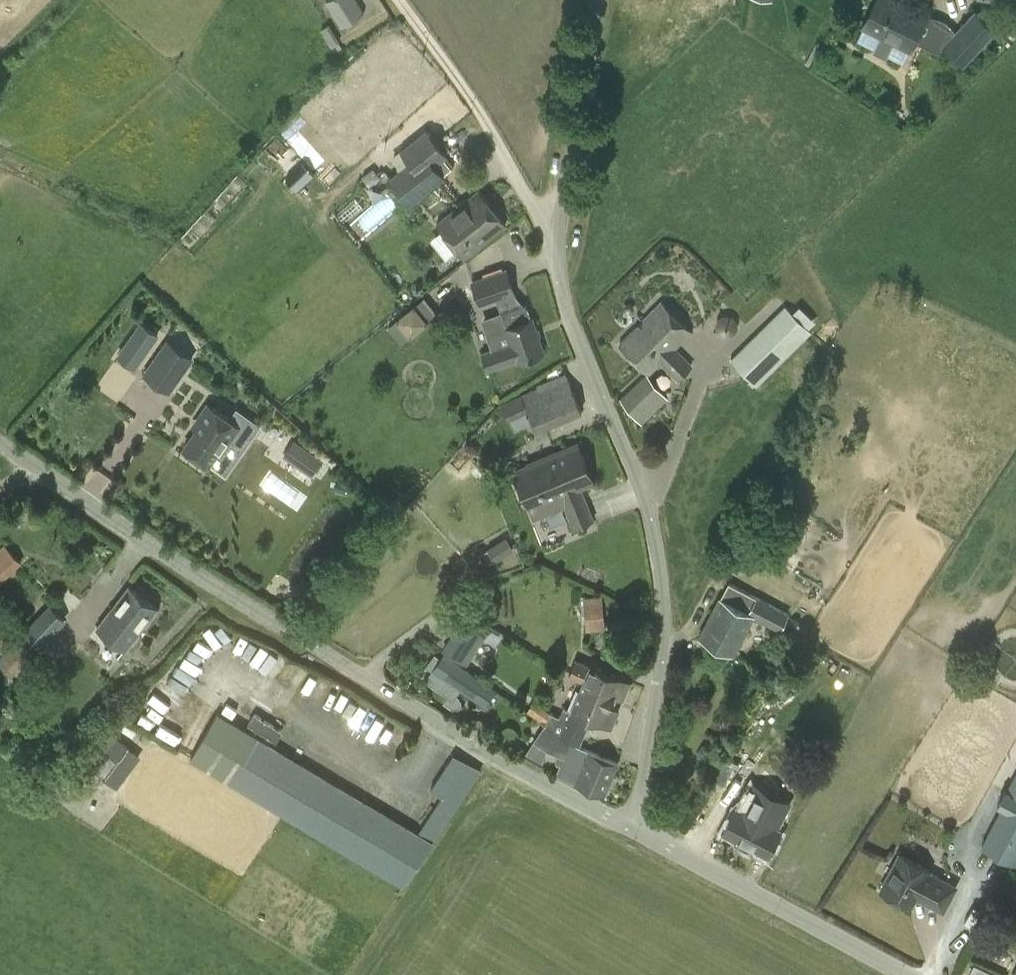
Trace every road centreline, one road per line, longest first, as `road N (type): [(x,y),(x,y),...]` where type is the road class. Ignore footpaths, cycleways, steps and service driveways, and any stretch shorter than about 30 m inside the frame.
road 1 (unclassified): [(35,467),(515,769),(632,828)]
road 2 (unclassified): [(632,828),(662,627),(653,533),(555,256)]
road 3 (unclassified): [(632,828),(906,974)]
road 4 (unclassified): [(555,256),(505,152),(397,0)]
road 5 (unclassified): [(555,256),(597,0)]

